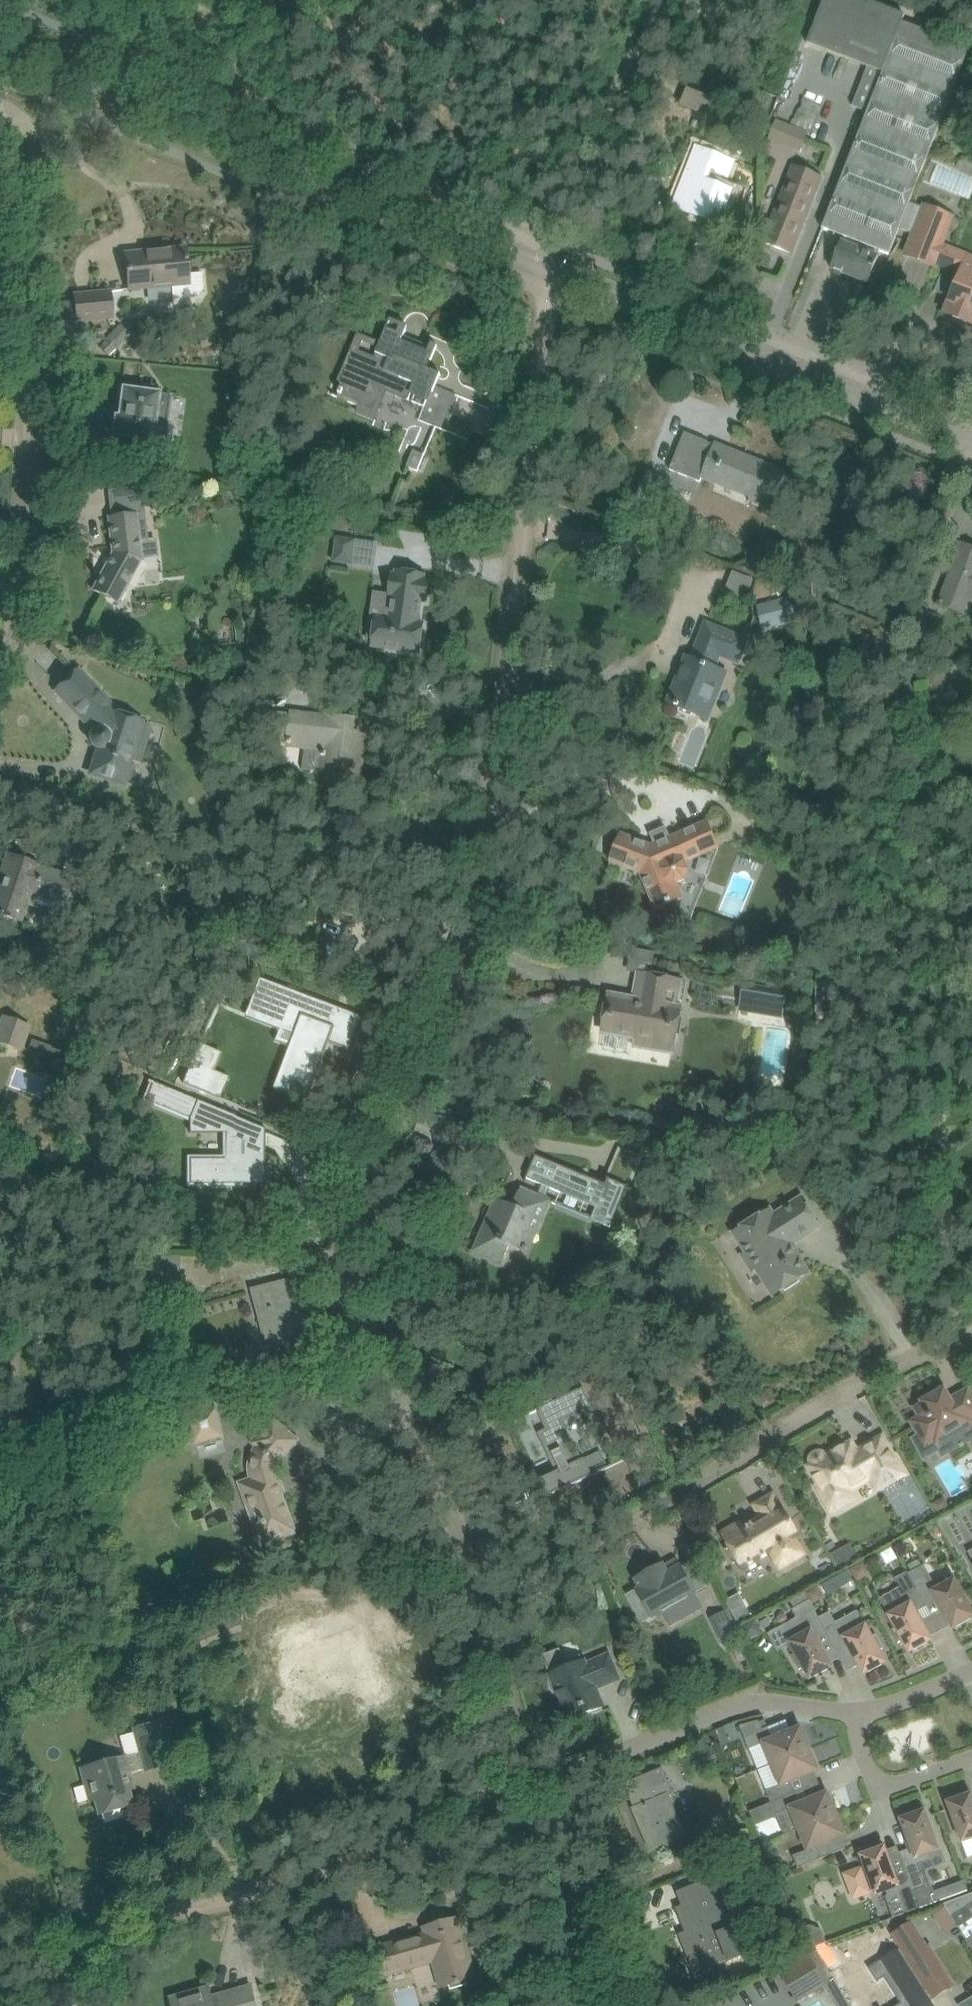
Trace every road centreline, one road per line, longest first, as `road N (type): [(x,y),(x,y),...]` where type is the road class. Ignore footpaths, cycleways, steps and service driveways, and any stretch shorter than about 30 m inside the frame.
road 1 (residential): [(530,1787),(481,1610),(419,1437),(337,1255),(334,1219),(348,1170),(466,952),(472,912)]
road 2 (residential): [(524,248),(491,774),(472,912)]
road 3 (residential): [(0,637),(20,544),(23,460),(7,37)]
road 4 (track): [(481,1610),(971,1322)]
road 5 (secondary): [(524,248),(7,37)]
road 6 (residential): [(62,1936),(538,1816)]
road 7 (secondary): [(971,438),(524,248)]
road 8 (residential): [(530,1787),(735,1705),(856,1711)]
road 9 (residential): [(601,2005),(538,1816)]
road 10 (residential): [(856,1711),(869,1774),(882,1784),(971,1757)]
road 11 (residential): [(856,1711),(910,1700),(971,1669)]

